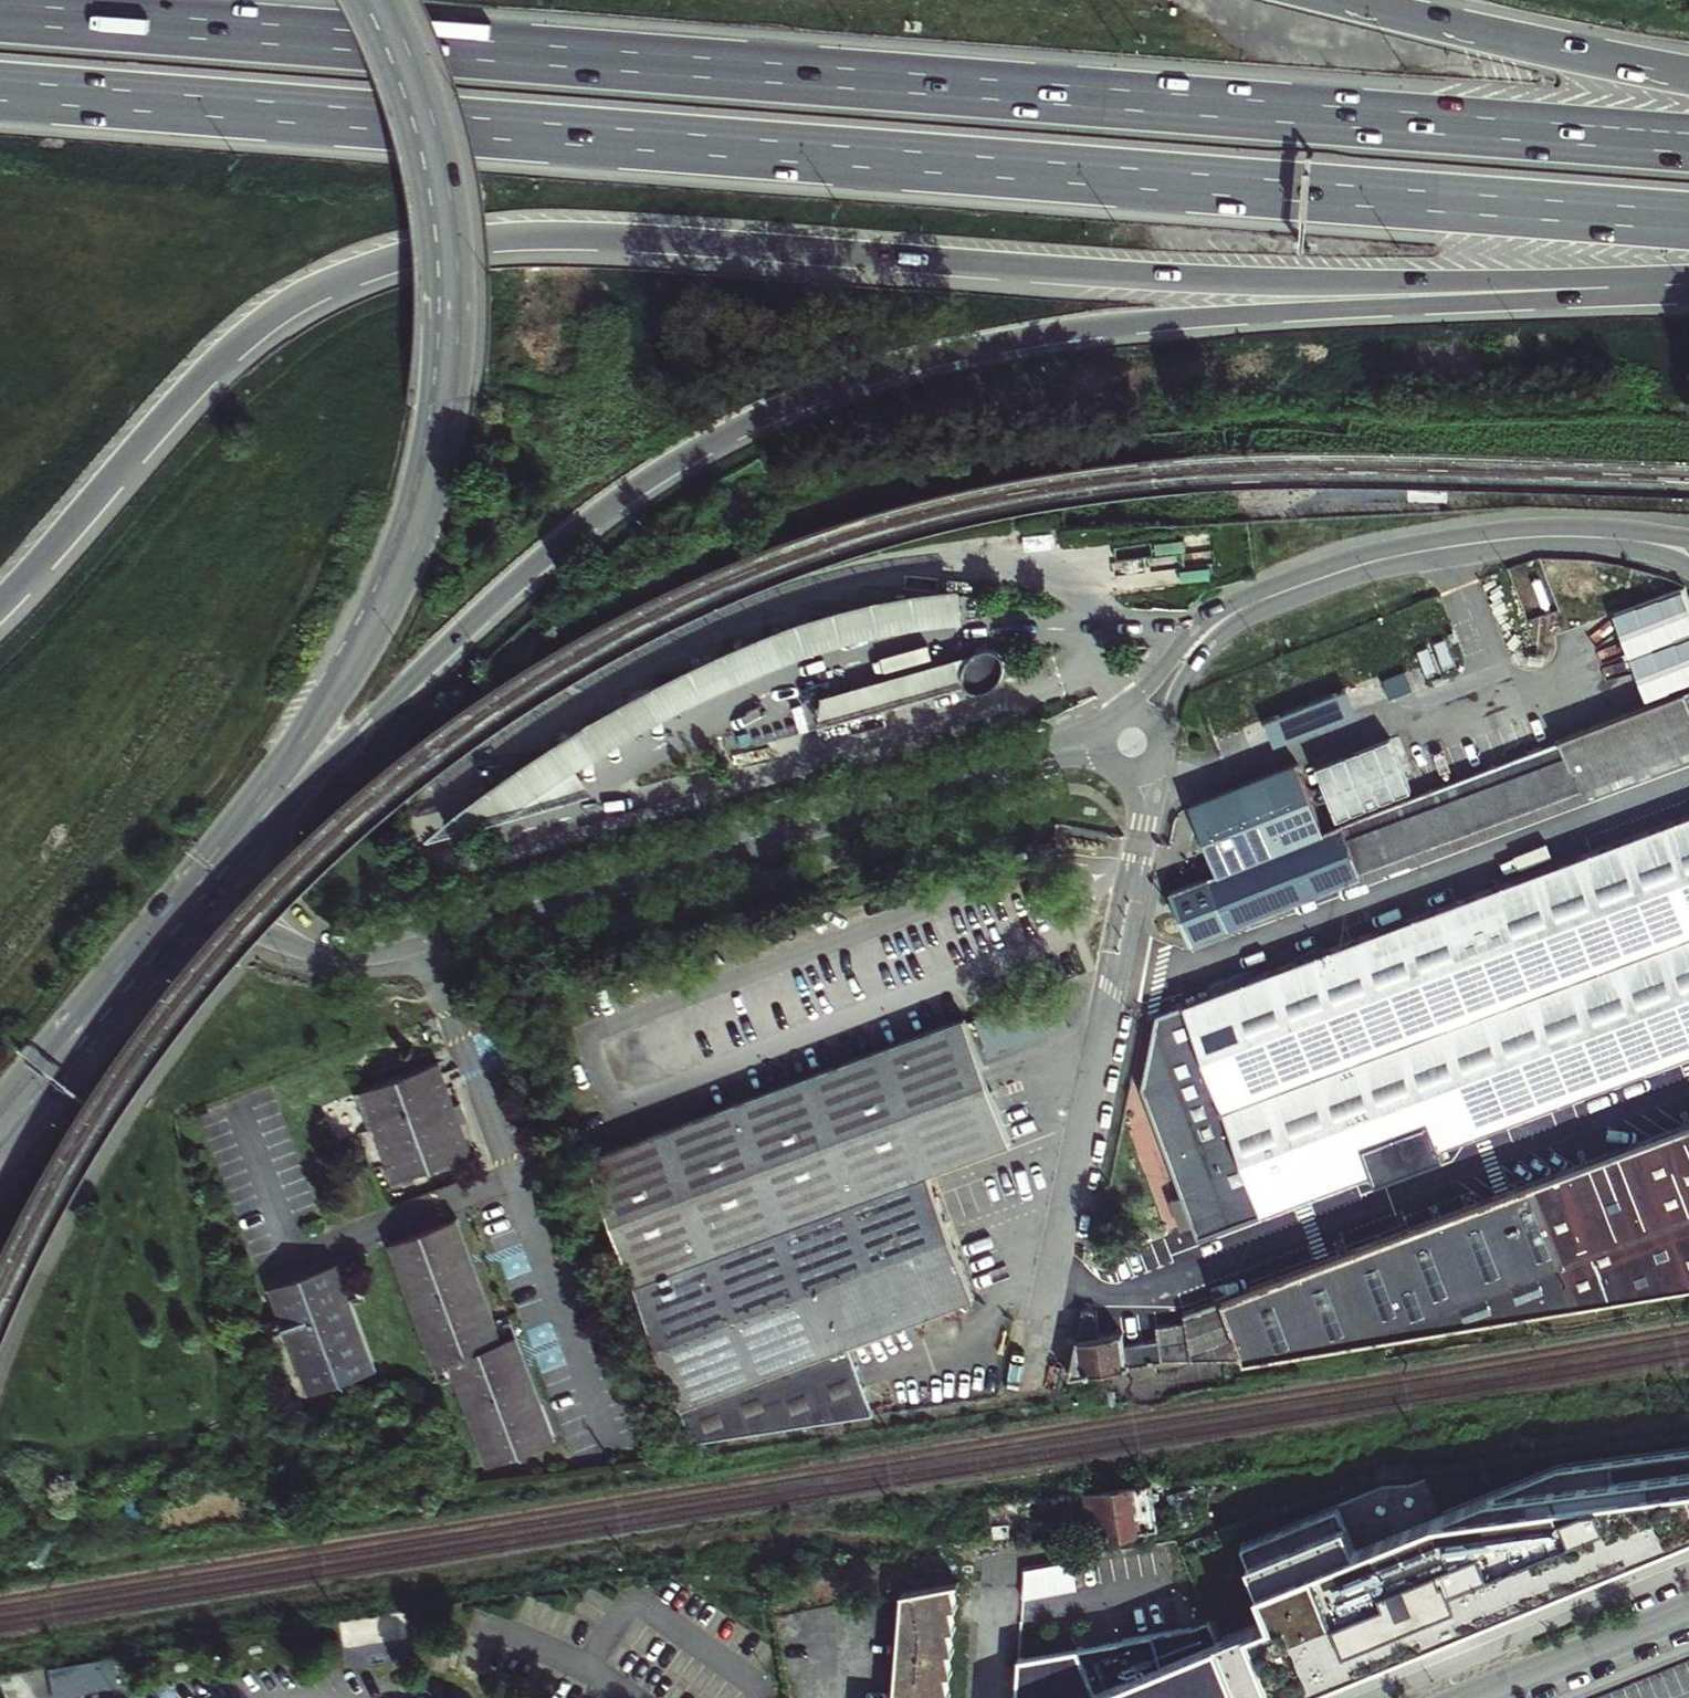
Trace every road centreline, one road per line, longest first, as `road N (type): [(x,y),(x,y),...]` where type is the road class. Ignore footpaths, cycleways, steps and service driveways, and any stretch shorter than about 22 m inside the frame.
road 1 (motorway): [(0,603),(228,350),(303,295),(443,244),(583,235),(1241,282),(1688,285)]
road 2 (motorway): [(1688,143),(0,14)]
road 3 (motorway): [(0,92),(1688,221)]
road 4 (motorway): [(218,862),(582,525),(676,461),(782,406),(892,366),(1084,327),(1688,291)]
road 5 (secondary): [(218,862),(370,633),(413,539),(435,465),(450,323),(447,206),(417,82),(379,0)]
road 6 (motorway): [(1688,74),(1336,0)]
road 7 (secondary): [(0,1116),(218,862)]
road 8 (tertiary): [(1688,1610),(1473,1697)]

